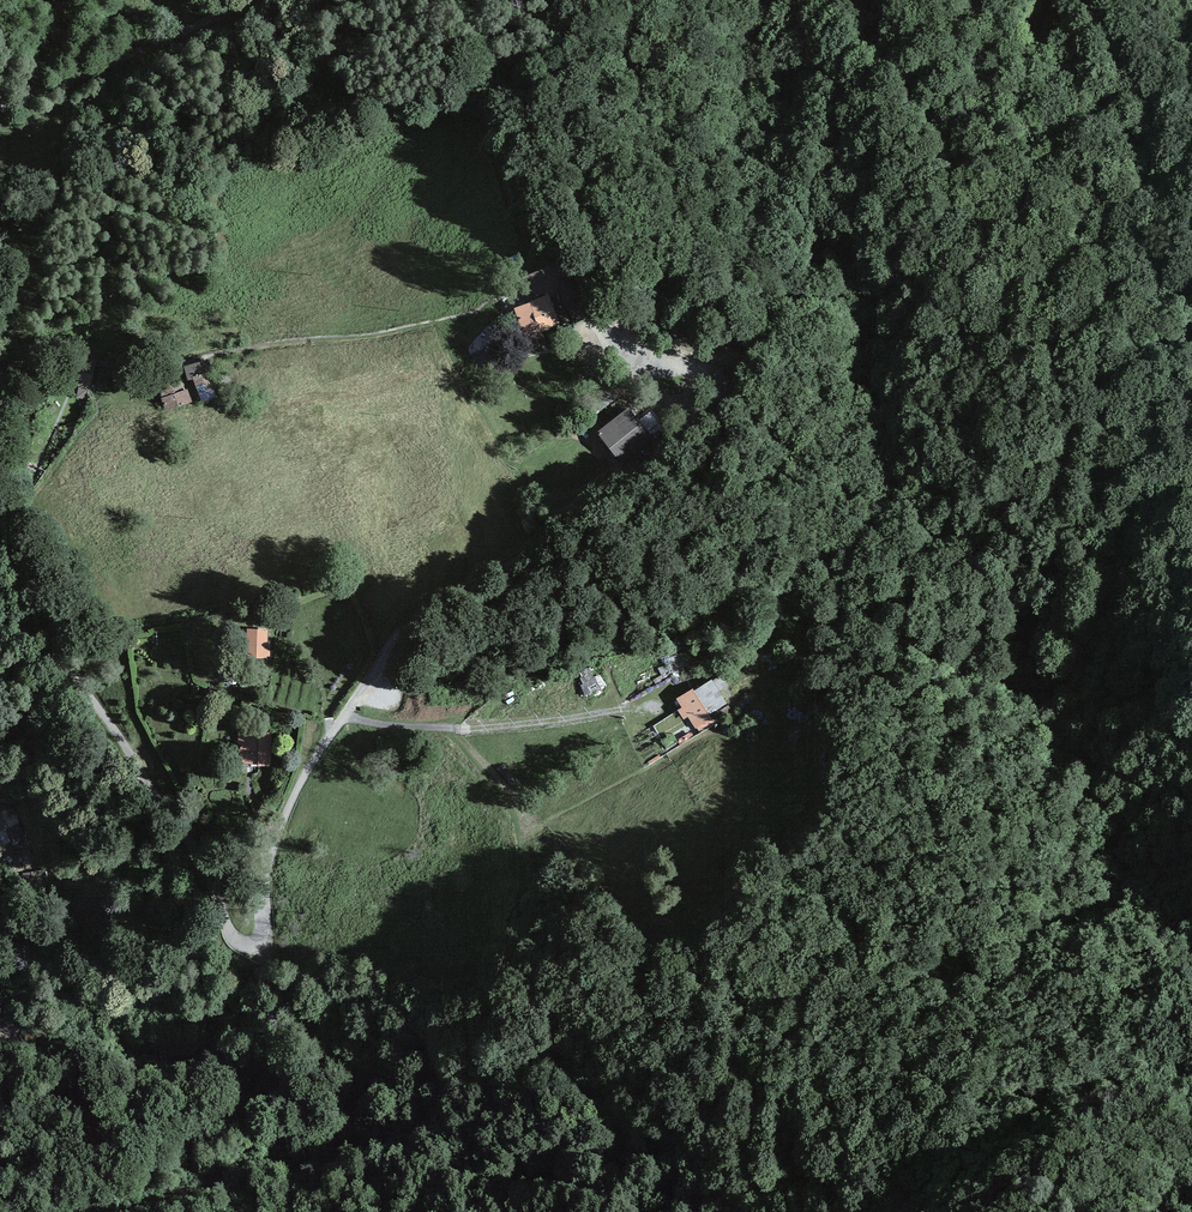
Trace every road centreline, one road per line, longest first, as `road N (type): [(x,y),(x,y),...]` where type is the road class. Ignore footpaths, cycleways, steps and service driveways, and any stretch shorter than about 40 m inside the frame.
road 1 (residential): [(614,376),(690,399),(707,414),(699,442),(585,536),(466,618),(402,635),(386,649),(290,802),(268,864),(262,929),(251,943),(233,939),(203,862),(77,676),(0,510)]
road 2 (track): [(1191,487),(1169,493),(1132,522),(1117,553),(1100,642),(1053,684),(957,663),(920,645),(845,642),(791,599),(765,591),(614,625),(386,649)]
road 3 (track): [(0,402),(23,363),(40,352),(166,369),(489,310)]
road 4 (track): [(251,943),(292,1001),(344,1043),(355,1074),(360,1151),(249,1165),(212,1188),(130,1211)]
road 5 (track): [(681,688),(723,670),(829,674),(957,663)]
road 6 (track): [(0,108),(244,0)]

